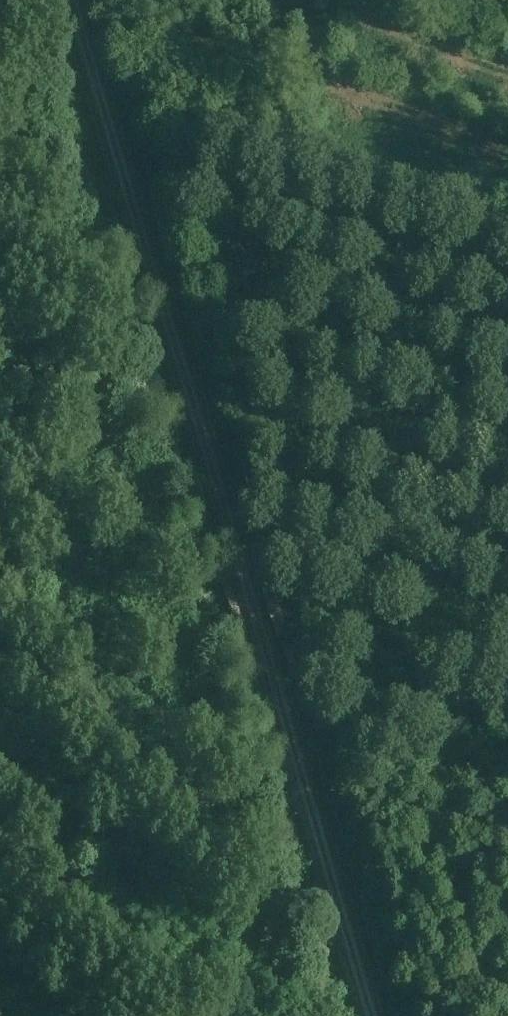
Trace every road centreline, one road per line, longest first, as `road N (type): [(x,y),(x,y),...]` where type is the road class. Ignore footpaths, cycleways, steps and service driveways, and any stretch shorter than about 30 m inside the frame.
road 1 (track): [(74,0),(372,1015)]

